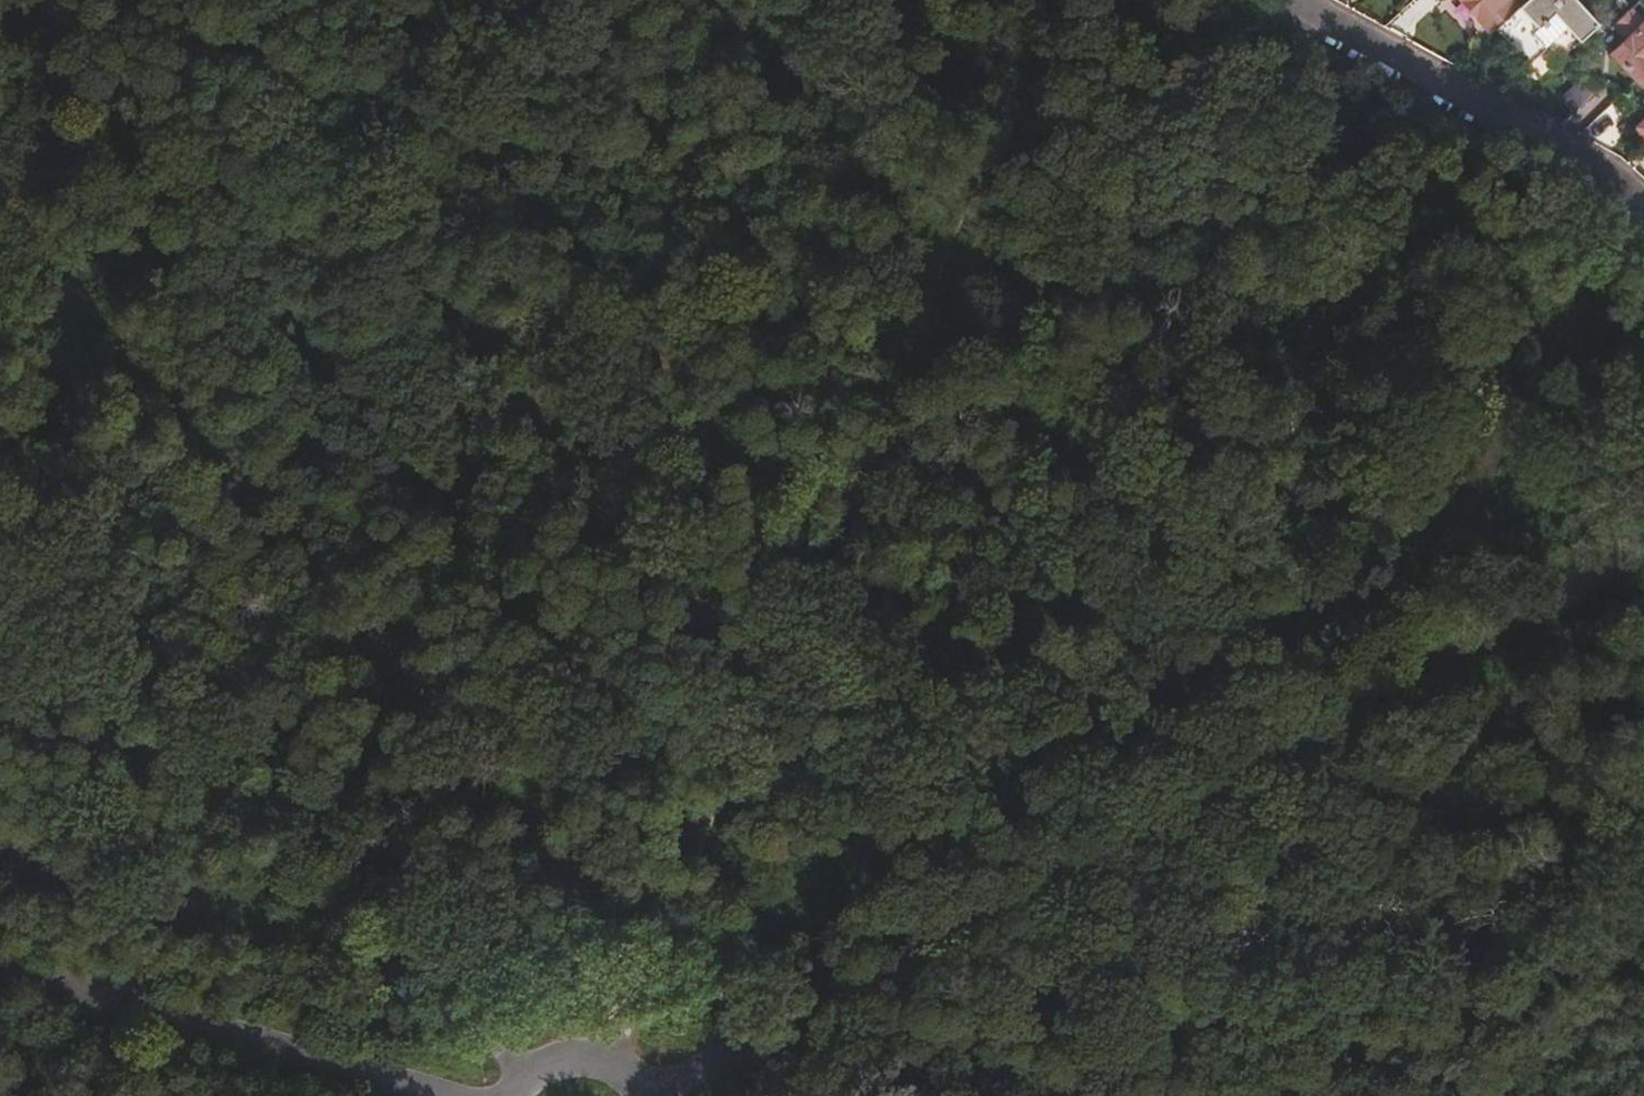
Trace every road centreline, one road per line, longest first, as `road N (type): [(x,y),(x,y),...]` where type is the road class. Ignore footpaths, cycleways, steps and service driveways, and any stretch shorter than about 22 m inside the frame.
road 1 (residential): [(664,1095),(1643,542)]
road 2 (residential): [(0,968),(440,1095)]
road 3 (unclassified): [(1296,0),(1599,171),(1643,214)]
road 4 (residential): [(644,1095),(616,1067),(586,1057),(537,1067),(510,1095)]

